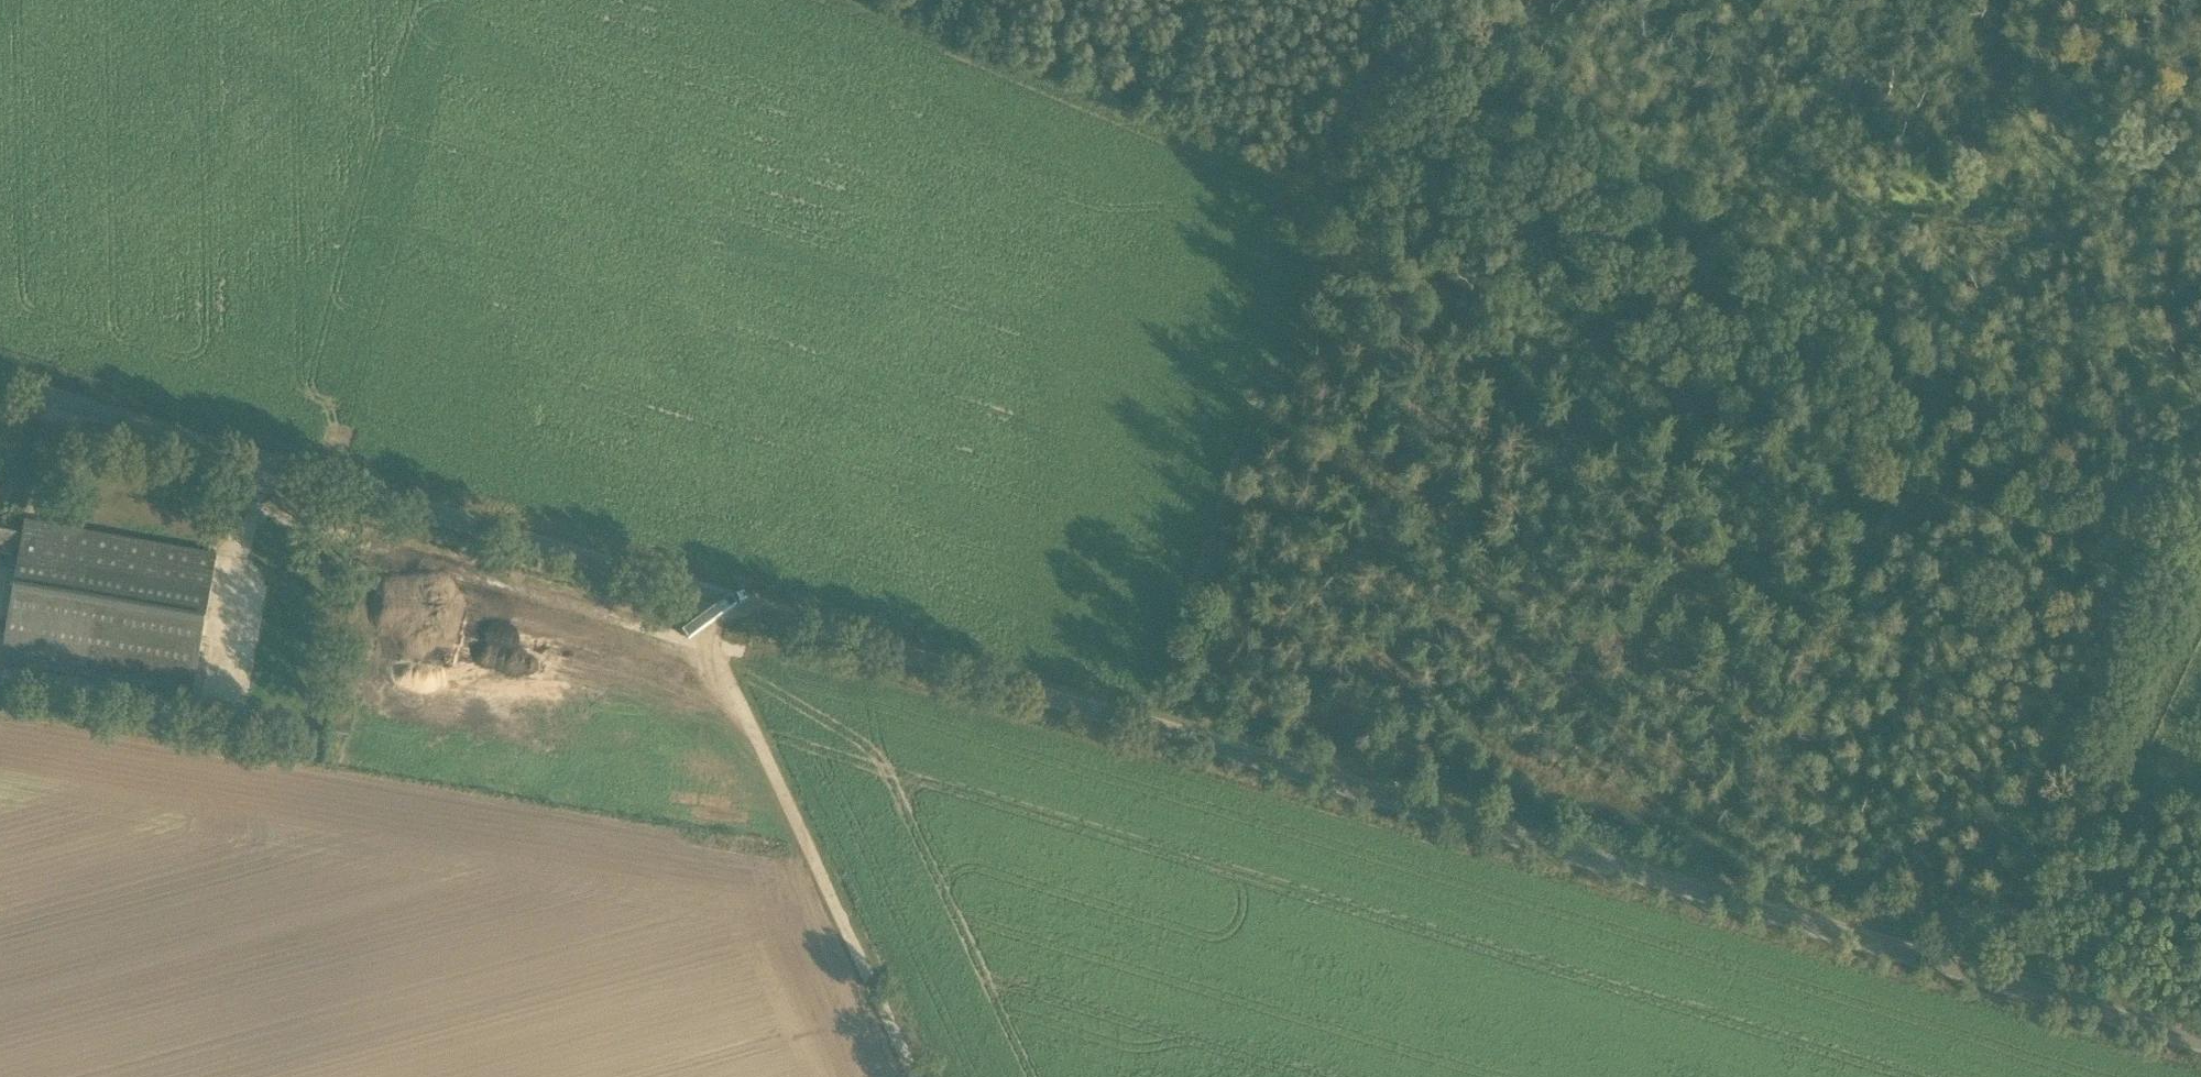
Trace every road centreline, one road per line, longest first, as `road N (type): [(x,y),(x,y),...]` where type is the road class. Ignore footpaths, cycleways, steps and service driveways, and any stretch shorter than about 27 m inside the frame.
road 1 (unclassified): [(2200,1037),(0,369)]

